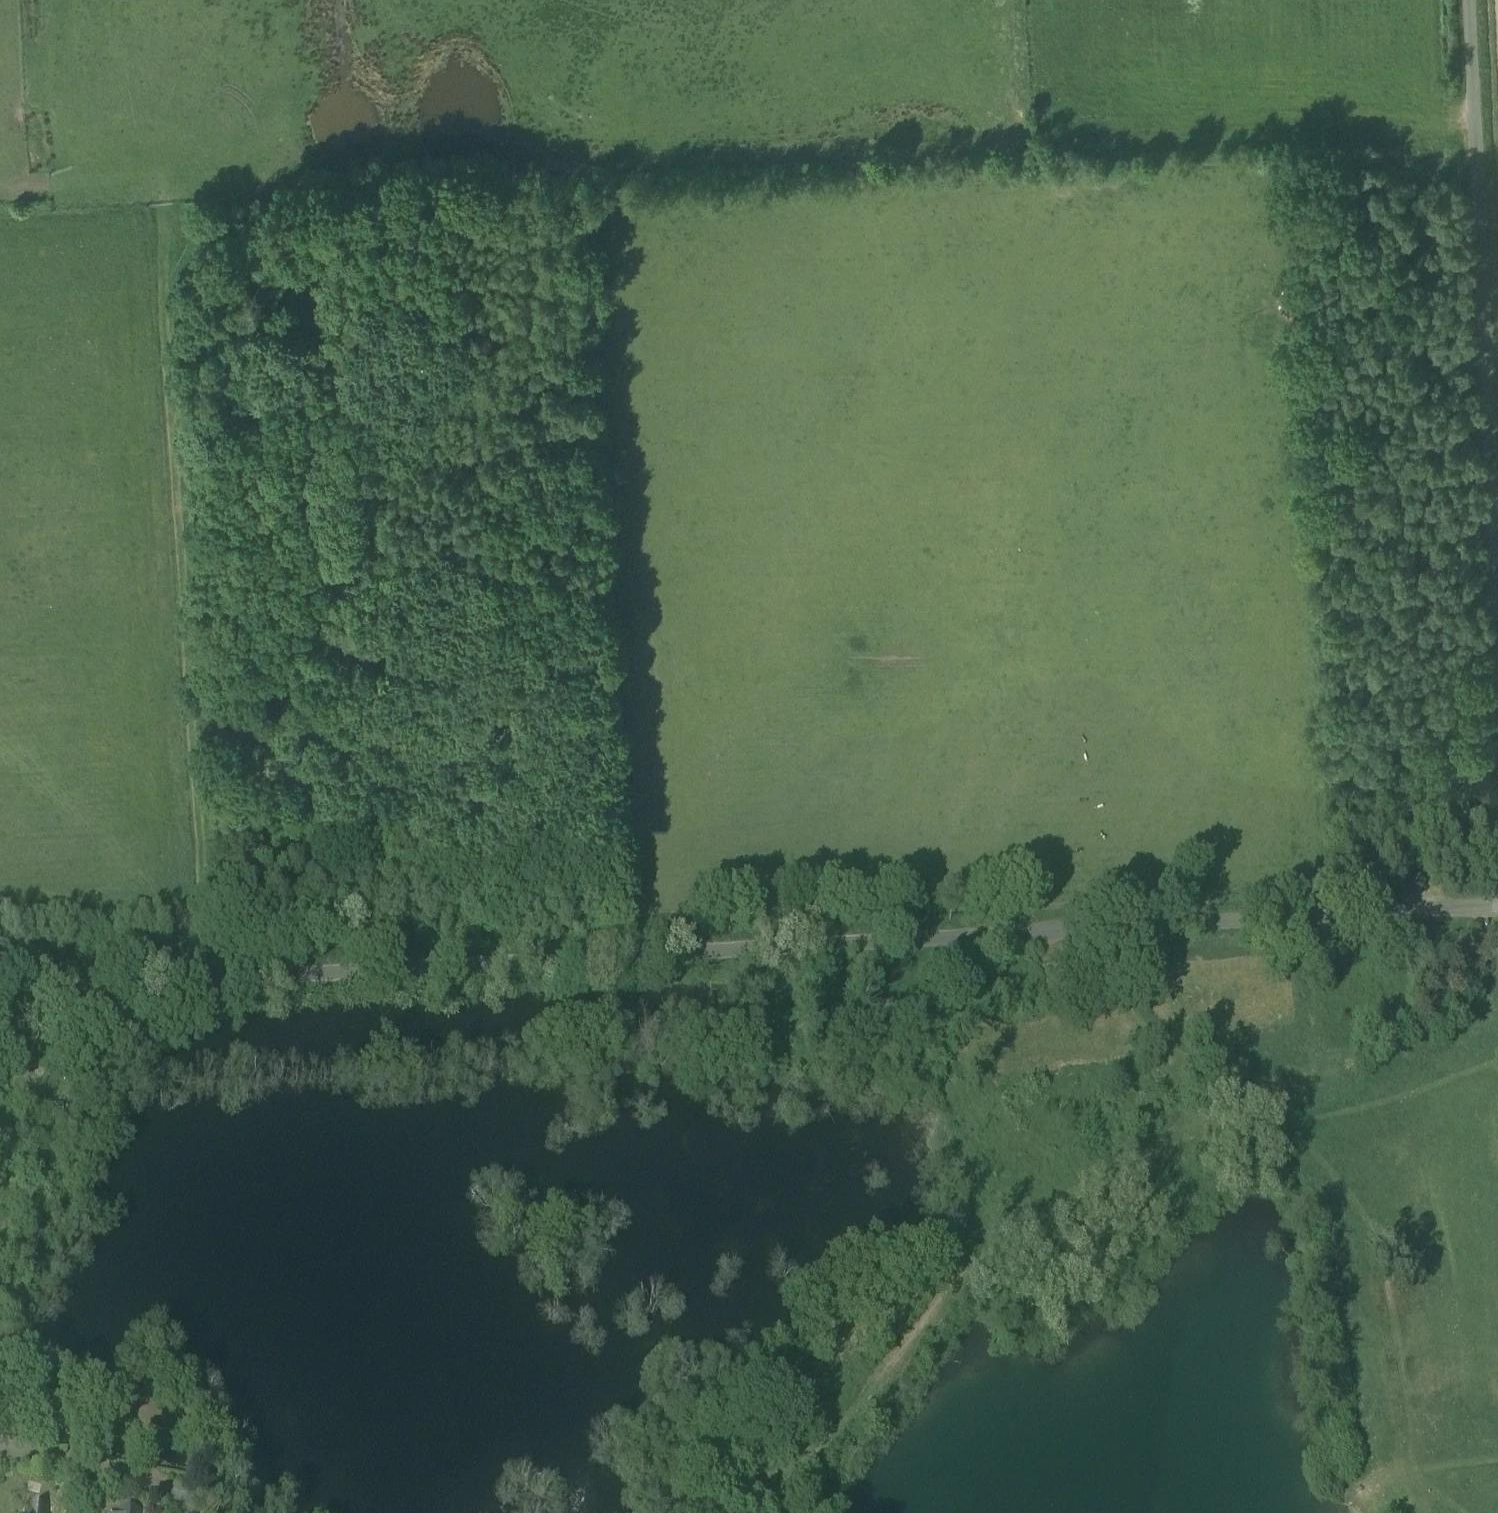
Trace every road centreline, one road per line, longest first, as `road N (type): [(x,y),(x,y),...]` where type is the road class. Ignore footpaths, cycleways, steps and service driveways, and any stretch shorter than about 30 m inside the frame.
road 1 (unclassified): [(1497,904),(0,988)]

